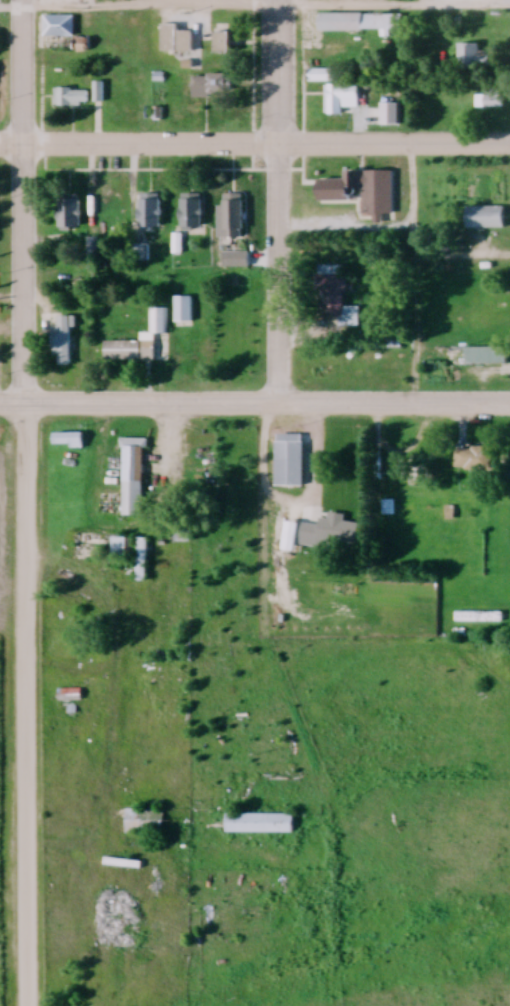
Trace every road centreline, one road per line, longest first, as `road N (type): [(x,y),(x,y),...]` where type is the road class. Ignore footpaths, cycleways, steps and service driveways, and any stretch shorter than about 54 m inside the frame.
road 1 (residential): [(26,1005),(23,0)]
road 2 (residential): [(509,146),(0,147)]
road 3 (residential): [(509,407),(0,407)]
road 4 (residential): [(282,407),(278,0)]

